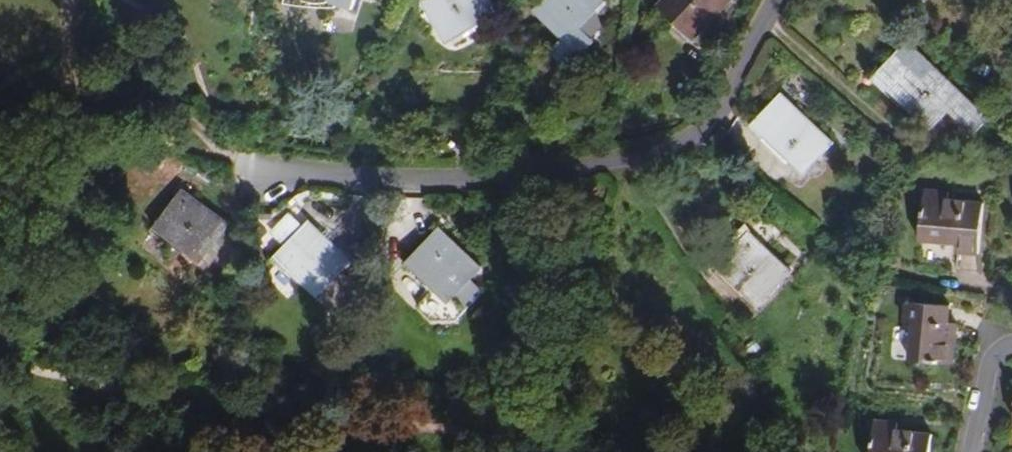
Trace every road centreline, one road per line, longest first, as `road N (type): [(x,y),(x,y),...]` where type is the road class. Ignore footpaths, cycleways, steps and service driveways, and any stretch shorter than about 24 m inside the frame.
road 1 (residential): [(236,156),(387,180),(473,180),(586,167),(679,144),(721,104),(776,0)]

